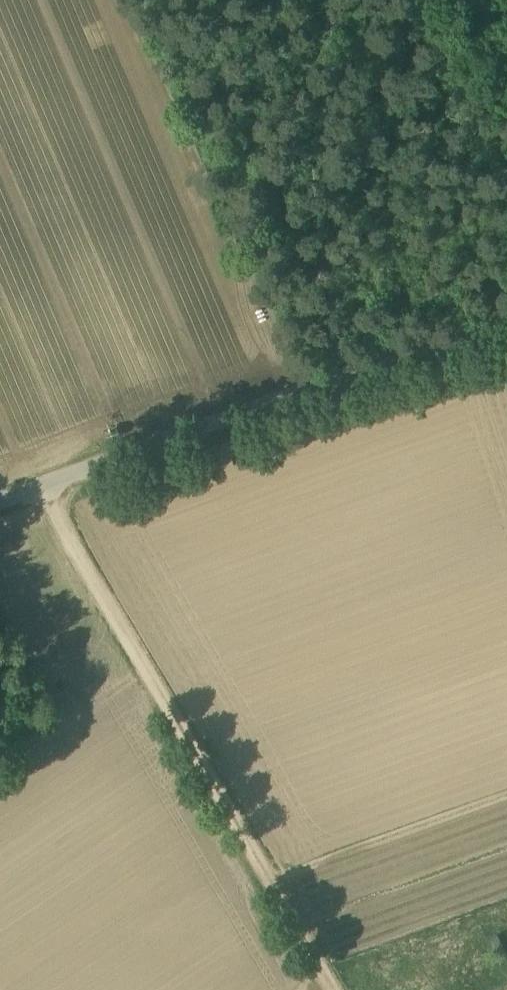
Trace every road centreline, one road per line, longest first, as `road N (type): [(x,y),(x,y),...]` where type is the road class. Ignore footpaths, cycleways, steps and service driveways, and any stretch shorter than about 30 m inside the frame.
road 1 (track): [(330,989),(34,483)]
road 2 (unclassified): [(506,305),(0,495)]

